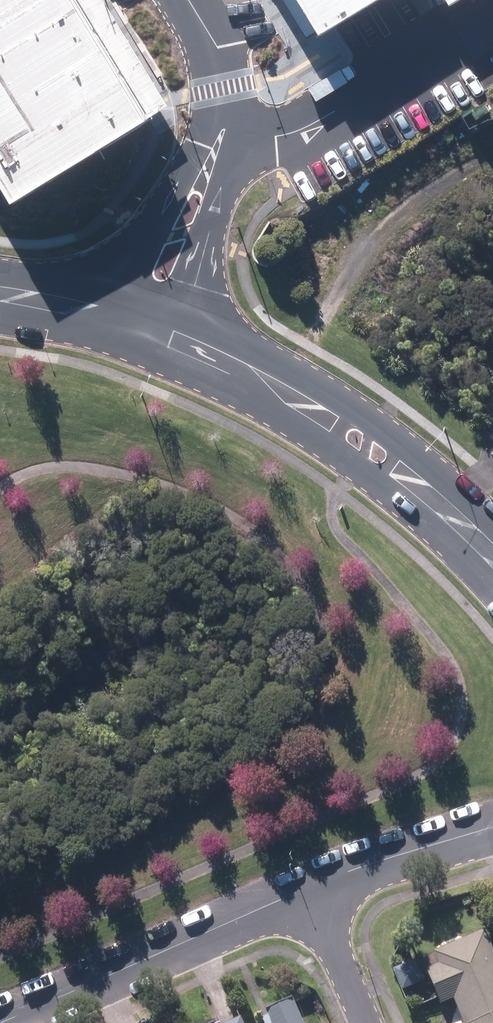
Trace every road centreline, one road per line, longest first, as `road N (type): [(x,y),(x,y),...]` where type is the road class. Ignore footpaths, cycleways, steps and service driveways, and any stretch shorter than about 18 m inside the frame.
road 1 (secondary): [(170,336),(365,445),(421,486),(492,558)]
road 2 (residential): [(313,885),(3,1022)]
road 3 (track): [(282,394),(383,219),(492,166)]
road 4 (tertiary): [(214,87),(228,147),(221,199),(170,336)]
road 5 (tertiary): [(112,319),(203,138),(214,87)]
road 6 (residential): [(492,827),(313,885)]
road 7 (residential): [(313,885),(371,1022)]

